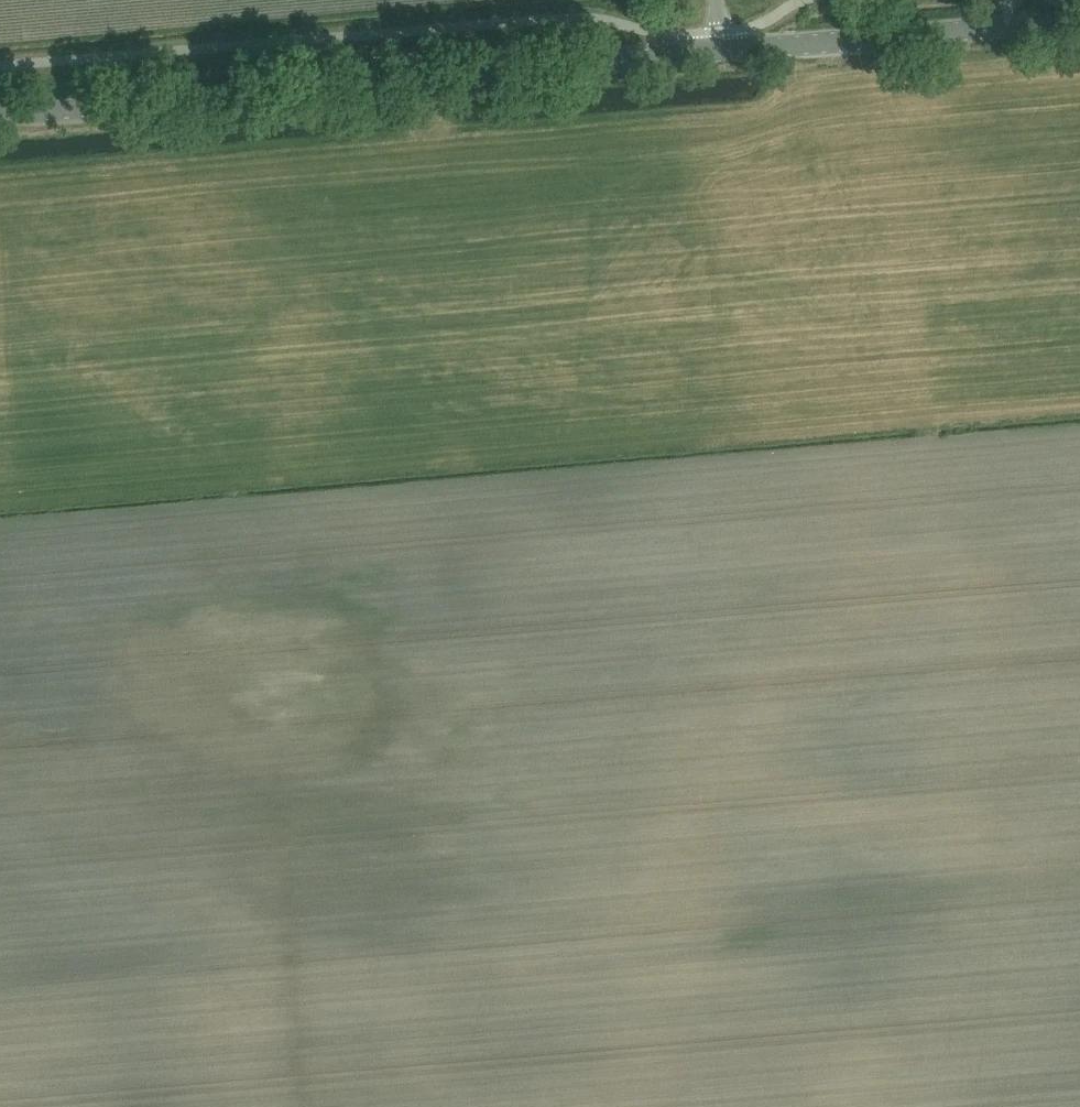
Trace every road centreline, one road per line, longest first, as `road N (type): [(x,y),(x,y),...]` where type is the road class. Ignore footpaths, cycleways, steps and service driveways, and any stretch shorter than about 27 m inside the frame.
road 1 (tertiary): [(0,110),(721,51)]
road 2 (tertiary): [(721,51),(1079,20)]

